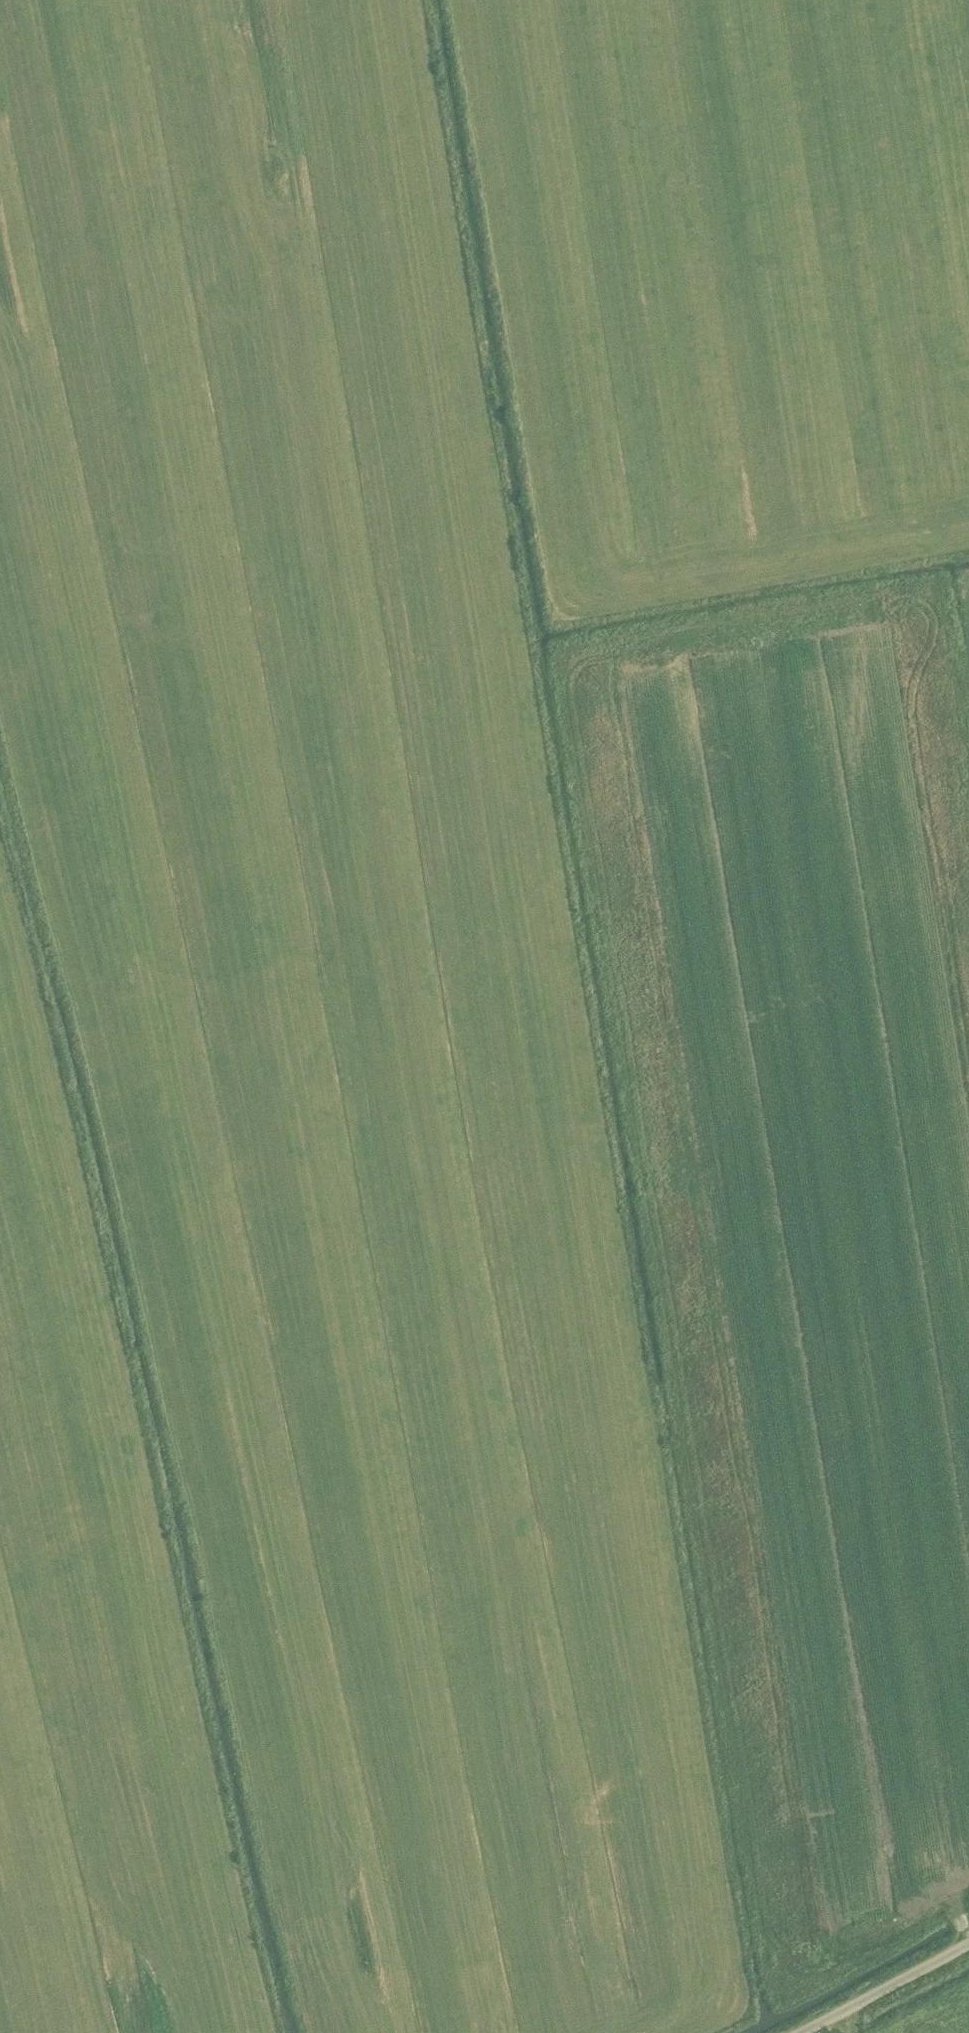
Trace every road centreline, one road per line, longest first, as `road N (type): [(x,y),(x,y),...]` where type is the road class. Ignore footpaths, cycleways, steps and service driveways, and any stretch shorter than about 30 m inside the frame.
road 1 (unclassified): [(844,2032),(968,1966)]

